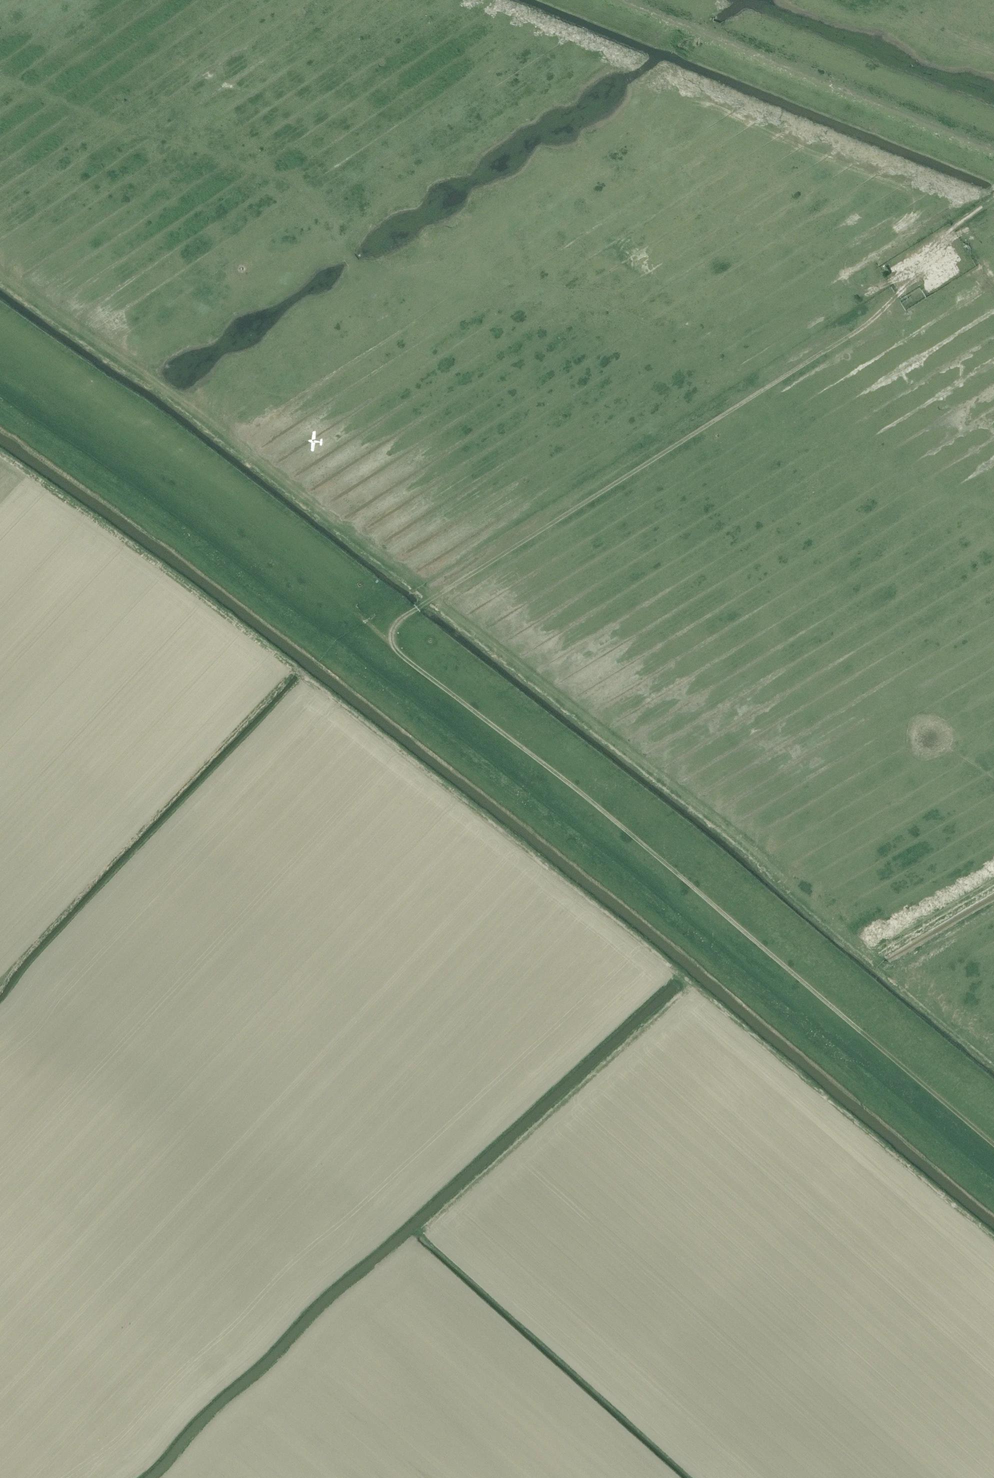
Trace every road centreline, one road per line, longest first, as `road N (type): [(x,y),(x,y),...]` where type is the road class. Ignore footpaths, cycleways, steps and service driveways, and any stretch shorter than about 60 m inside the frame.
road 1 (track): [(394,651),(562,782),(993,1147)]
road 2 (track): [(394,651),(402,618),(898,305)]
road 3 (track): [(623,0),(993,149)]

